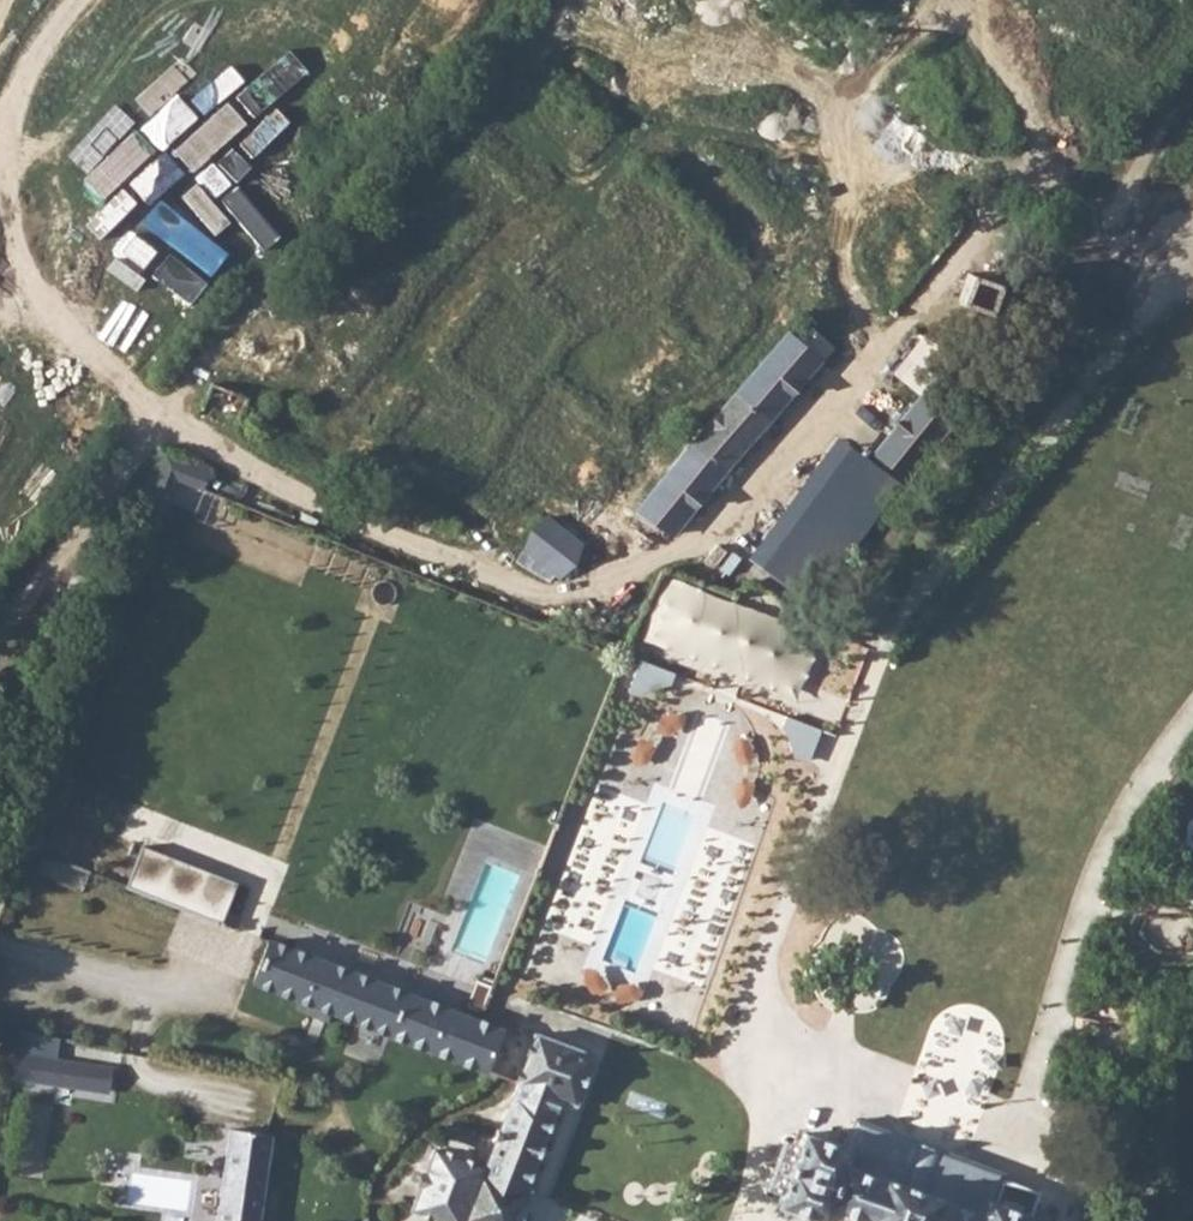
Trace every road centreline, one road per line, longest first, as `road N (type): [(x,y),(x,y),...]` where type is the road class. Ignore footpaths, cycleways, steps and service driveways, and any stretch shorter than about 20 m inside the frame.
road 1 (track): [(0,640),(152,435),(177,435),(334,521),(521,586),(582,597),(619,585),(732,522),(1006,194),(1036,180),(1133,180)]
road 2 (track): [(334,521),(370,438),(395,416),(433,406),(497,430),(552,432),(847,244),(883,205),(917,184),(981,170),(1022,187)]
road 3 (track): [(1156,292),(1121,219),(1147,133),(1192,96)]
road 4 (track): [(857,372),(847,244)]

